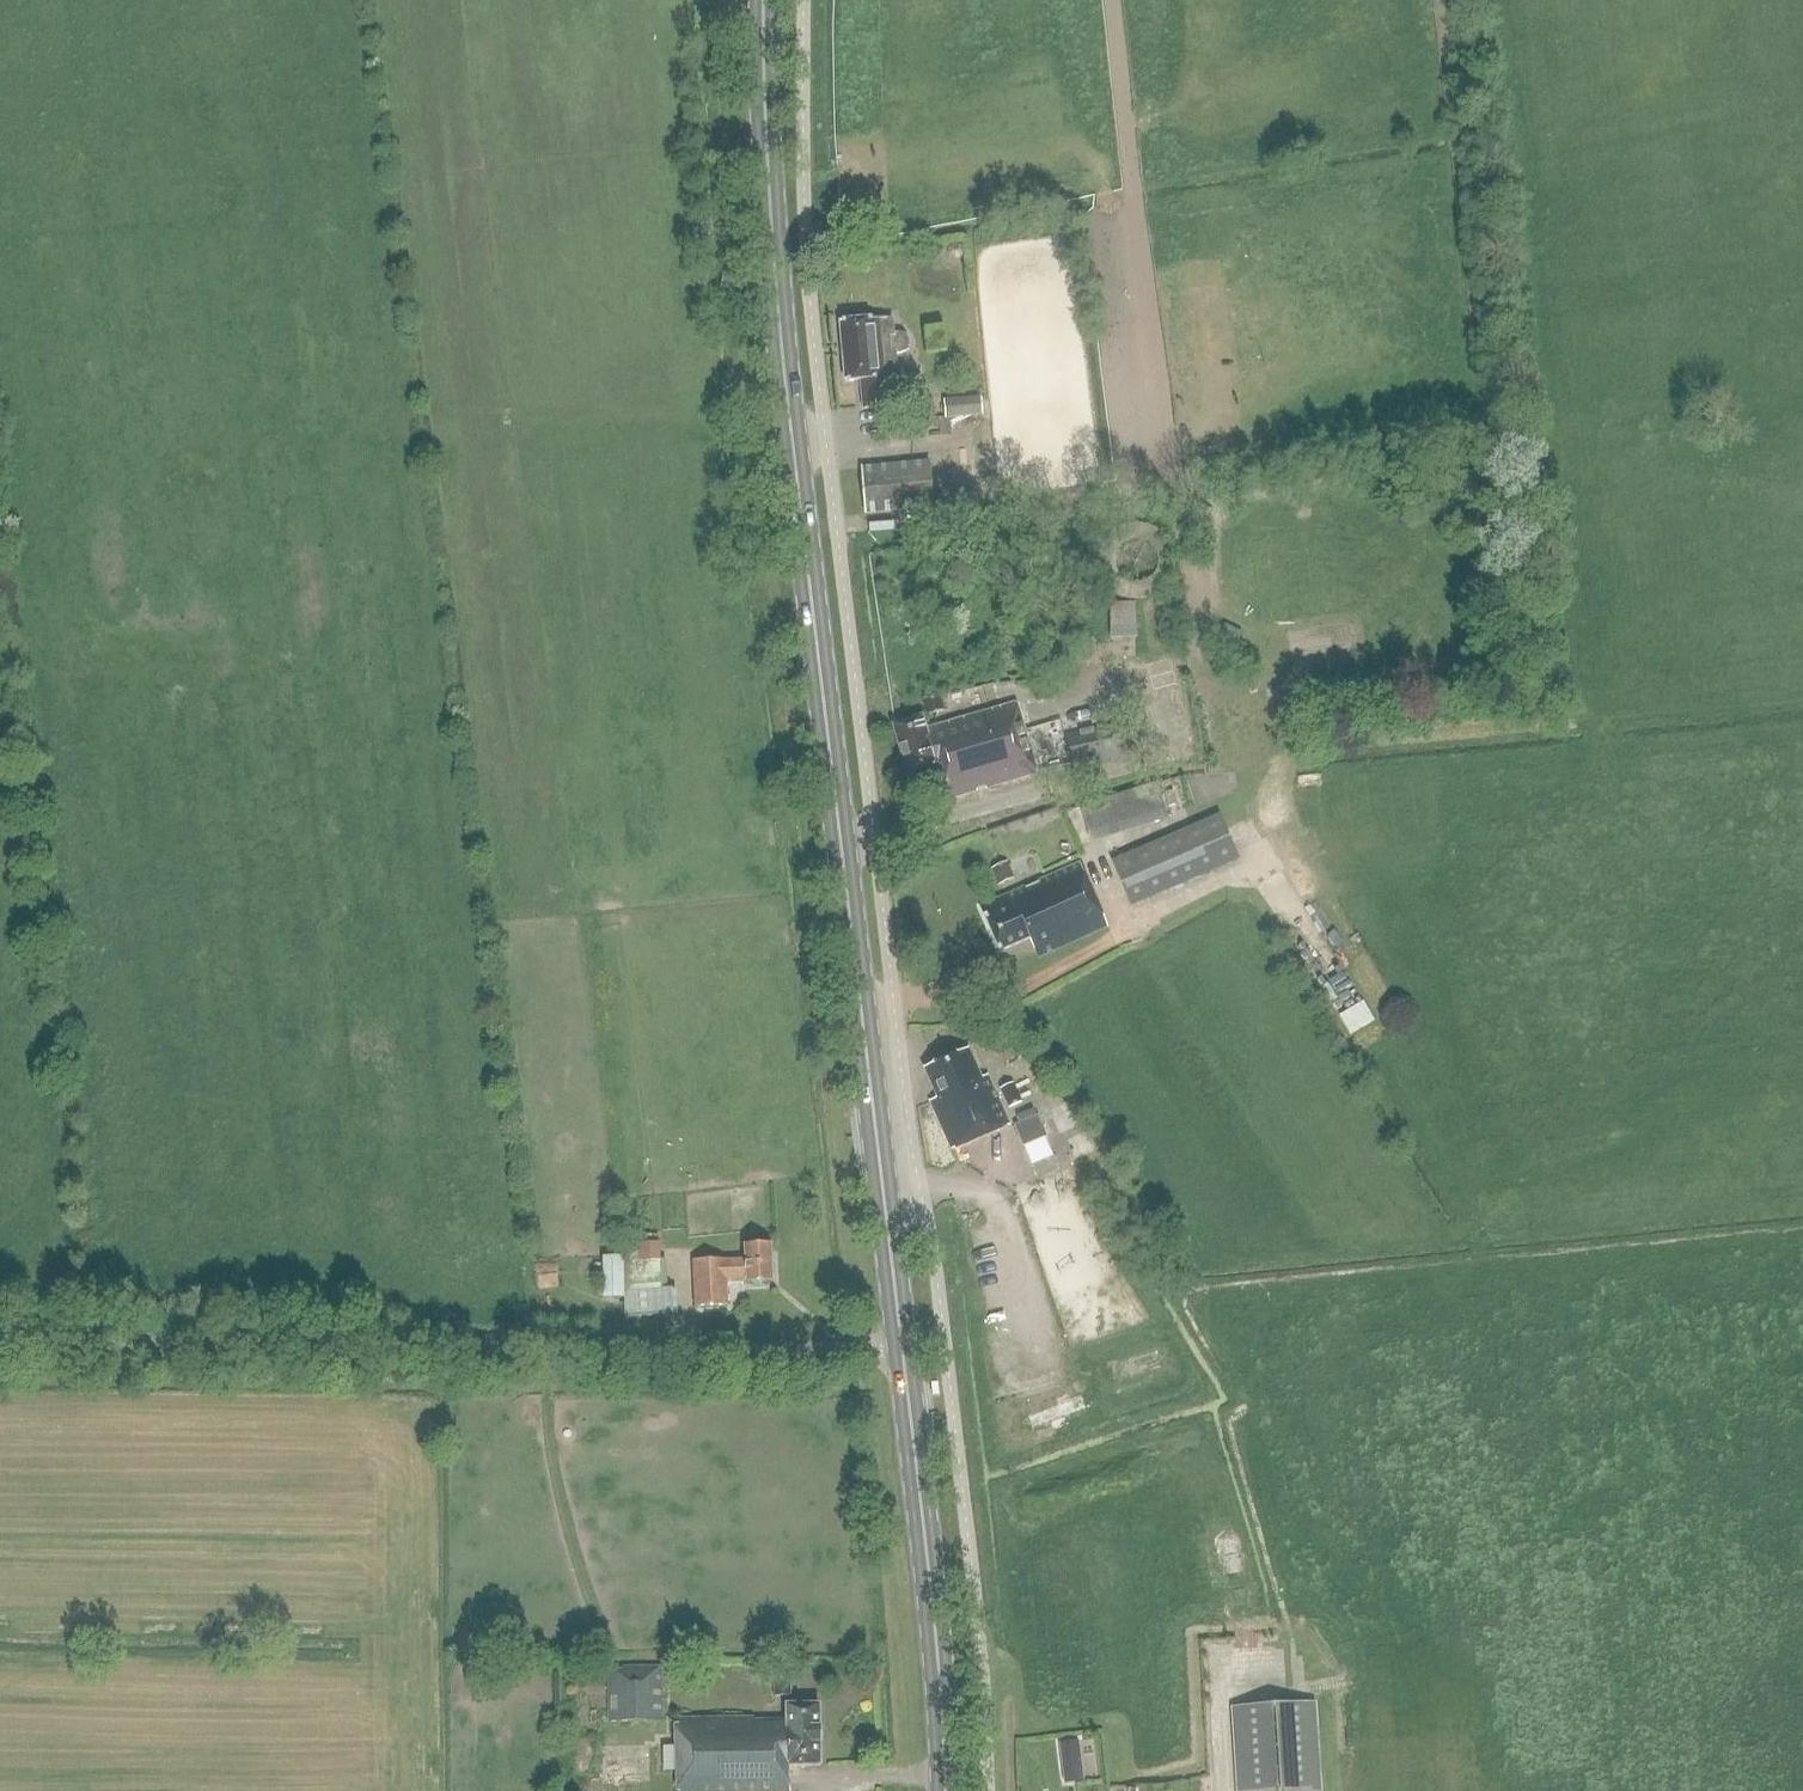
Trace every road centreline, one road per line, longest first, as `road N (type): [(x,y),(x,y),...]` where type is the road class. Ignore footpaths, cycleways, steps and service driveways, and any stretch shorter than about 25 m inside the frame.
road 1 (primary): [(902,1344),(784,381),(763,0)]
road 2 (unclassified): [(0,1341),(902,1344)]
road 3 (primary): [(943,1790),(902,1344)]

